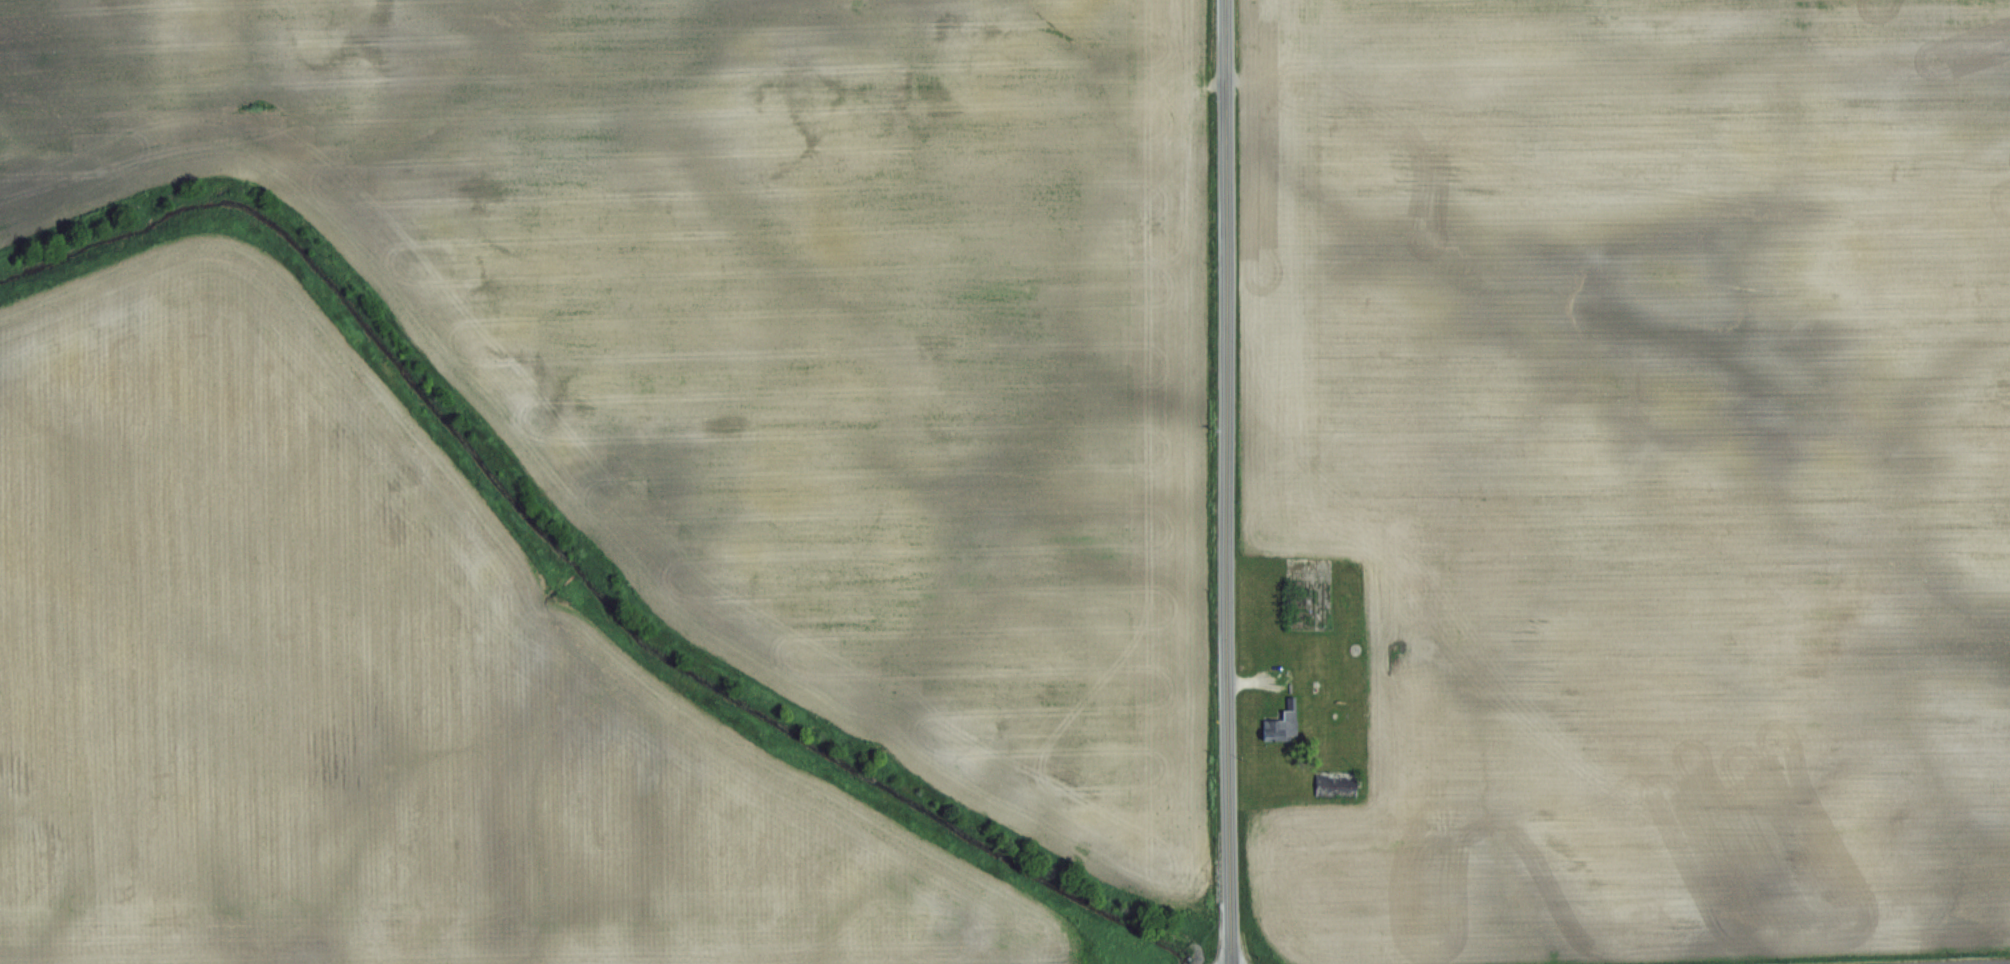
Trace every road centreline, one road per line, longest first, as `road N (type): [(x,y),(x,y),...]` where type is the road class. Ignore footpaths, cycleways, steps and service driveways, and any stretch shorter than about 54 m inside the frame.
road 1 (secondary): [(1233,963),(1226,0)]

